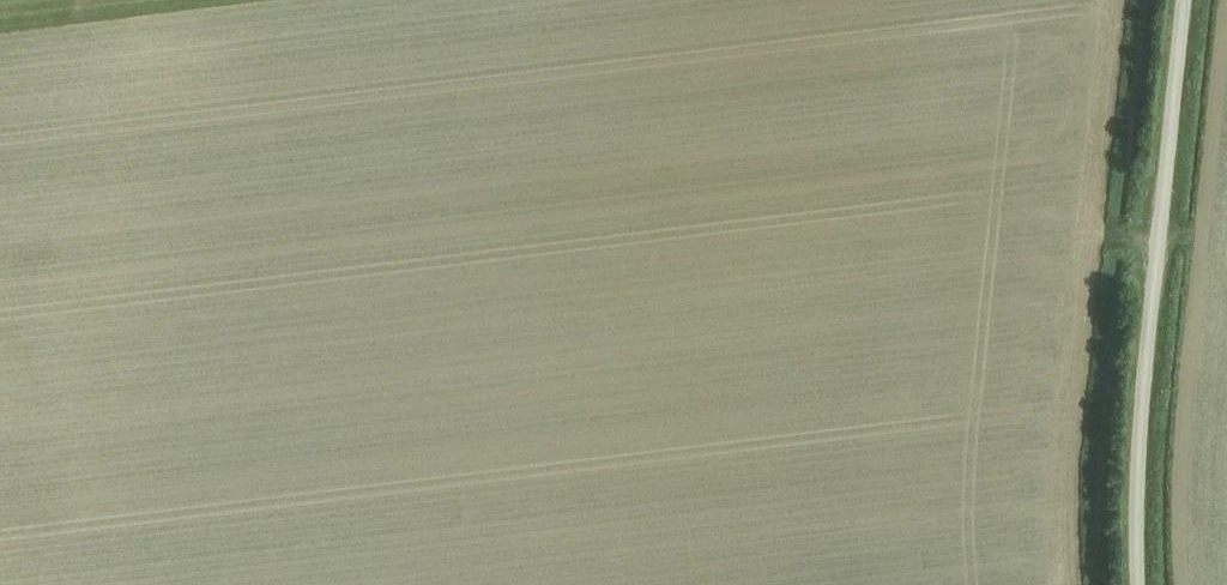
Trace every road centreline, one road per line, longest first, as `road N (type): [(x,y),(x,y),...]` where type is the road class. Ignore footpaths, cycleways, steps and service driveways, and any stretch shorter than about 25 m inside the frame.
road 1 (unclassified): [(1141,584),(1144,362),(1177,0)]

